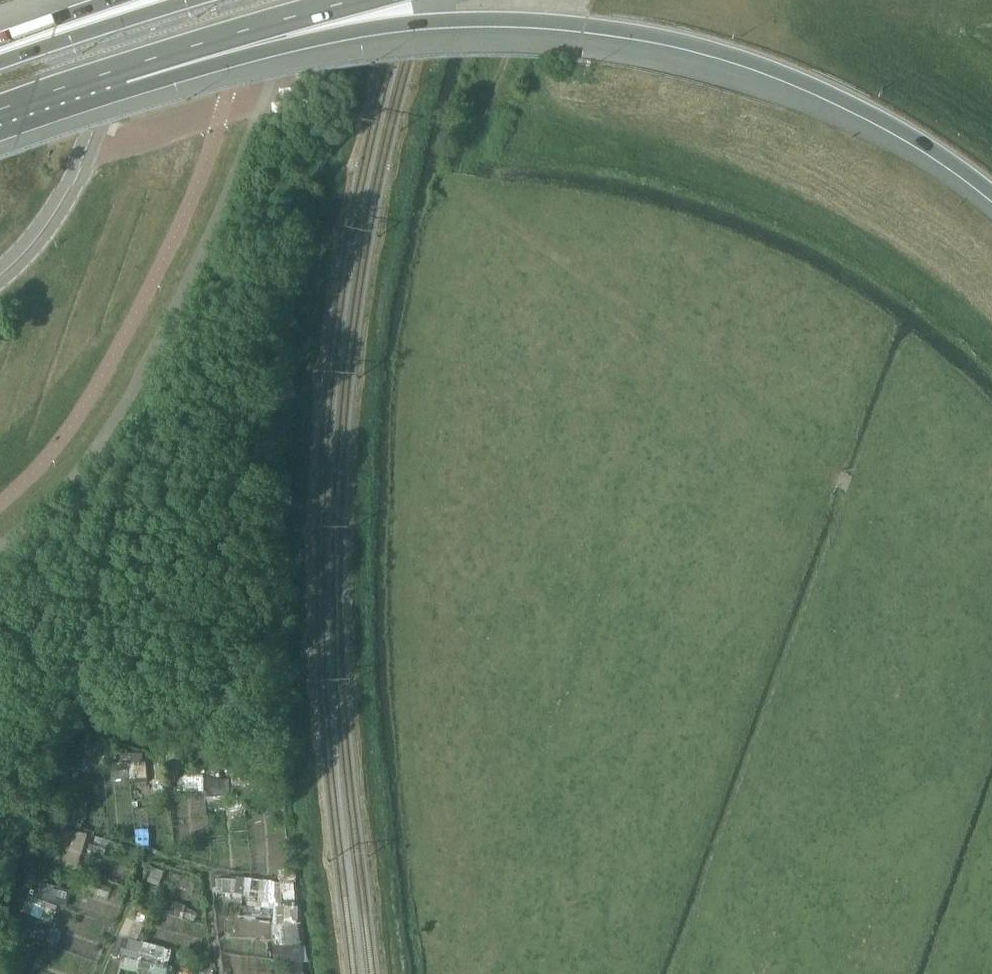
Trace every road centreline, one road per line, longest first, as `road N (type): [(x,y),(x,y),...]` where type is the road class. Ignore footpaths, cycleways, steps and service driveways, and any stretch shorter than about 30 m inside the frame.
road 1 (motorway): [(122,69),(425,23),(586,25),(742,57),(935,148),(991,193)]
road 2 (secondary): [(137,0),(68,183),(44,226),(0,272)]
road 3 (motorway): [(122,69),(356,0)]
road 4 (motorway): [(197,0),(0,63)]
road 5 (trunk): [(0,110),(122,69)]
road 6 (motorway): [(118,0),(0,42)]

